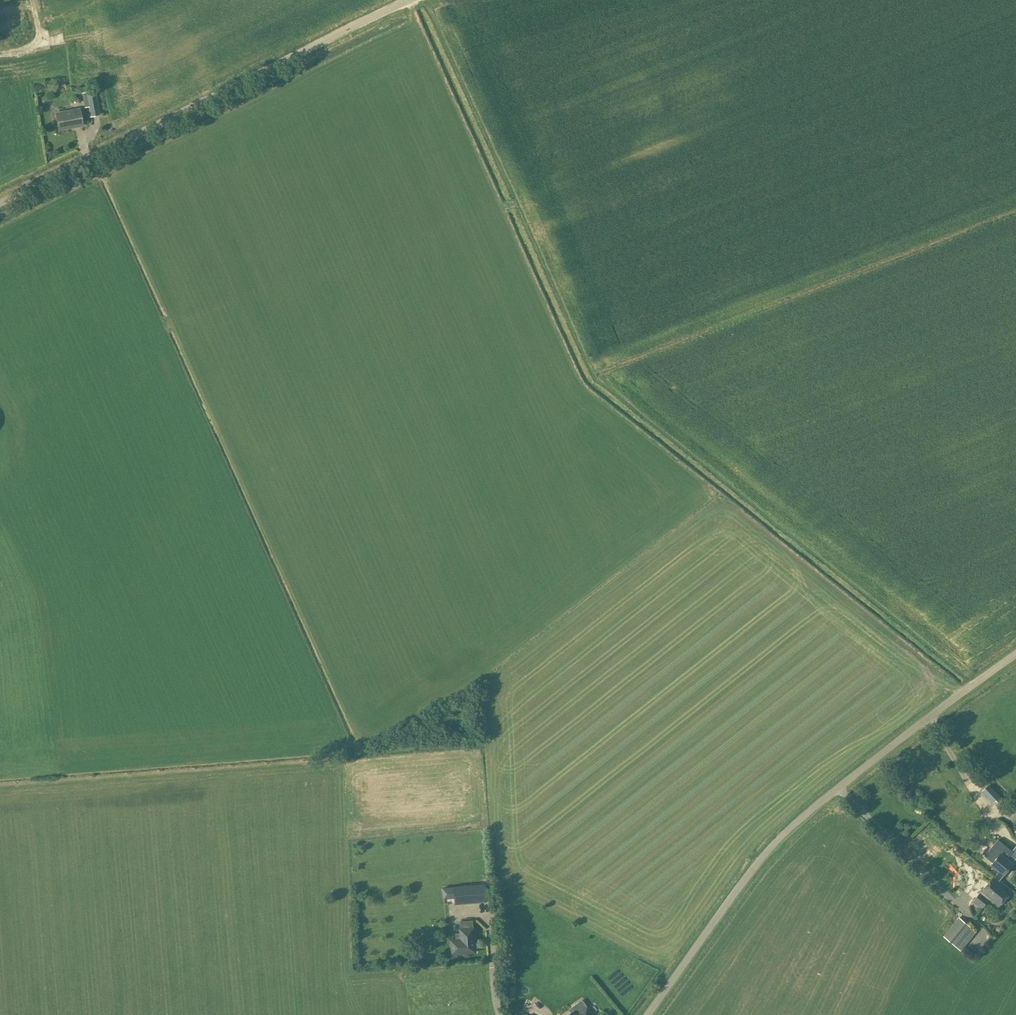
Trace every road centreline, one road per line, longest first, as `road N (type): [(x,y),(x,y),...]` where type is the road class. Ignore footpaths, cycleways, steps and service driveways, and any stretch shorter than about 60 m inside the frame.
road 1 (unclassified): [(648,1014),(750,875),(800,820),(1015,654)]
road 2 (unclassified): [(0,205),(411,0)]

